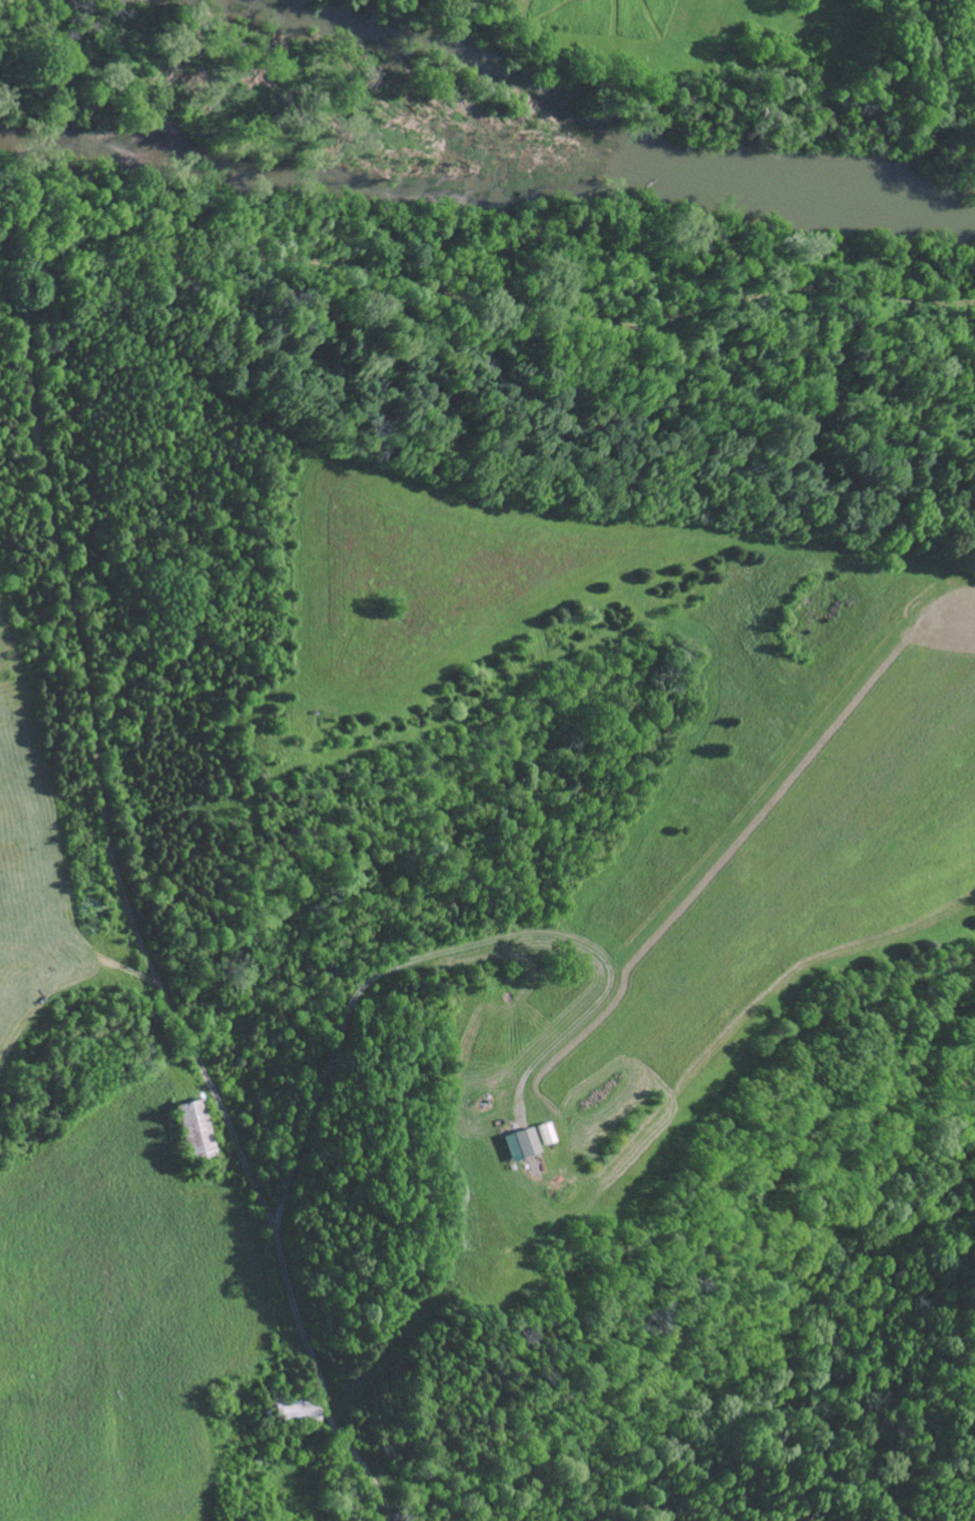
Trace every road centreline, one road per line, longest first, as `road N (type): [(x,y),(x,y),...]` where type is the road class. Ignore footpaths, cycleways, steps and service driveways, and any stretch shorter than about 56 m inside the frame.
road 1 (track): [(112,879),(98,776),(52,646),(47,363),(67,303),(102,265),(214,238),(531,291),(784,285),(974,303)]
road 2 (residential): [(394,1520),(379,1486),(339,1436),(306,1351),(250,1150),(177,947),(112,879)]

